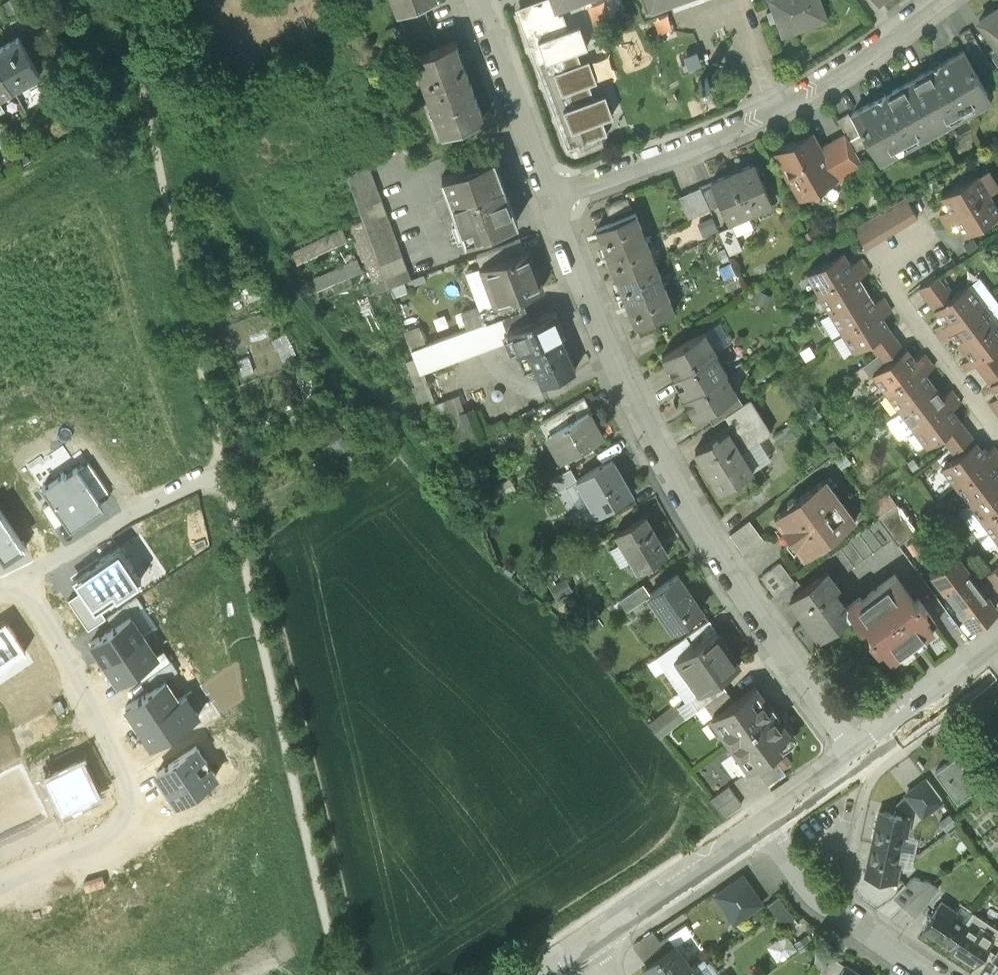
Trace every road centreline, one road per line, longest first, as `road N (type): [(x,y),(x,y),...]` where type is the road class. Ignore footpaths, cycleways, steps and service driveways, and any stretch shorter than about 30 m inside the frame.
road 1 (residential): [(860,752),(736,584),(672,473),(619,370),(552,197)]
road 2 (residential): [(552,197),(745,121),(809,88),(933,0)]
road 3 (residential): [(0,885),(125,823),(133,792),(26,575)]
road 4 (residential): [(933,234),(881,267),(997,435)]
road 5 (residential): [(760,824),(808,893),(926,974)]
road 6 (residential): [(26,575),(124,516),(224,470)]
road 7 (residential): [(585,944),(760,824)]
road 8 (residential): [(552,197),(475,0)]
road 9 (residential): [(860,752),(997,652)]
road 10 (residential): [(760,824),(860,752)]

